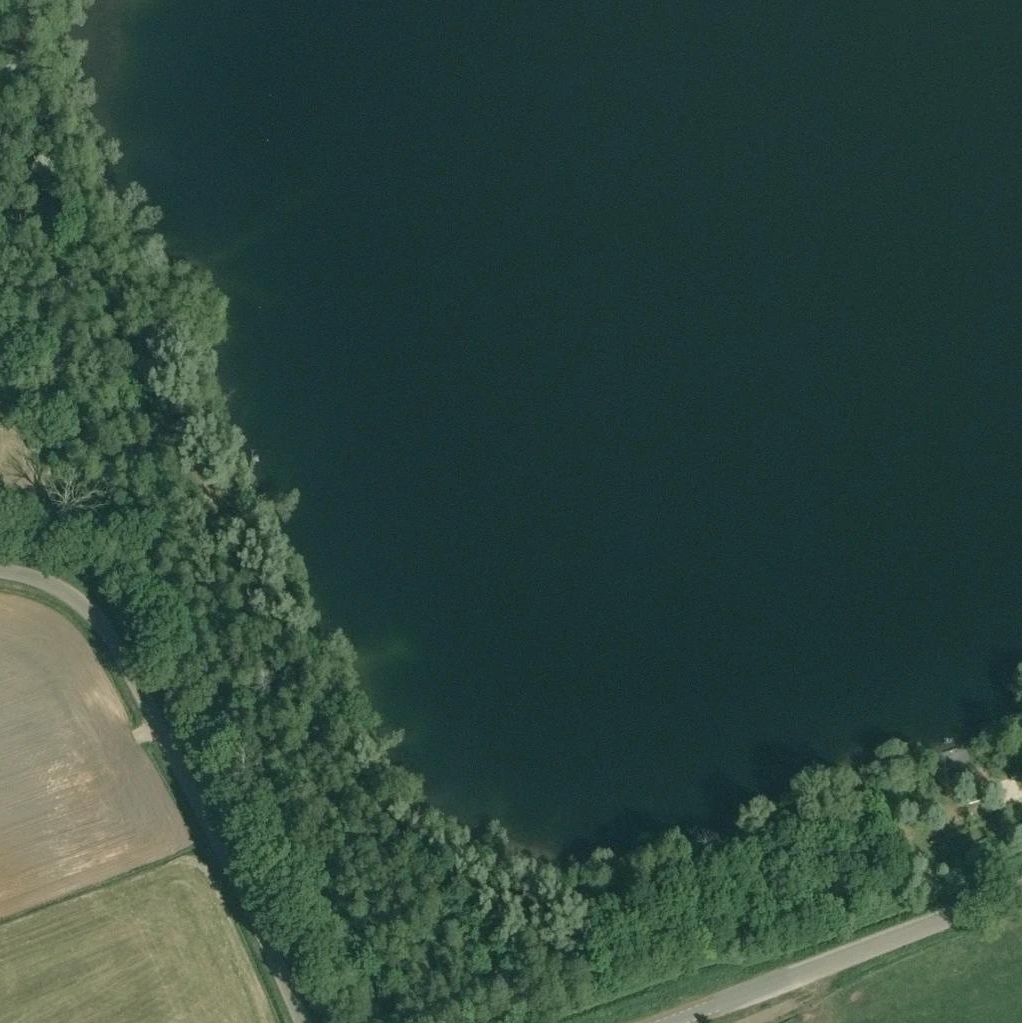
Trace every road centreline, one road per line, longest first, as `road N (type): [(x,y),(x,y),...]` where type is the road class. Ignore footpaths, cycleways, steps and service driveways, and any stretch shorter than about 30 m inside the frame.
road 1 (track): [(0,572),(72,598),(114,641),(297,1022)]
road 2 (unclassified): [(668,1022),(1021,889)]

